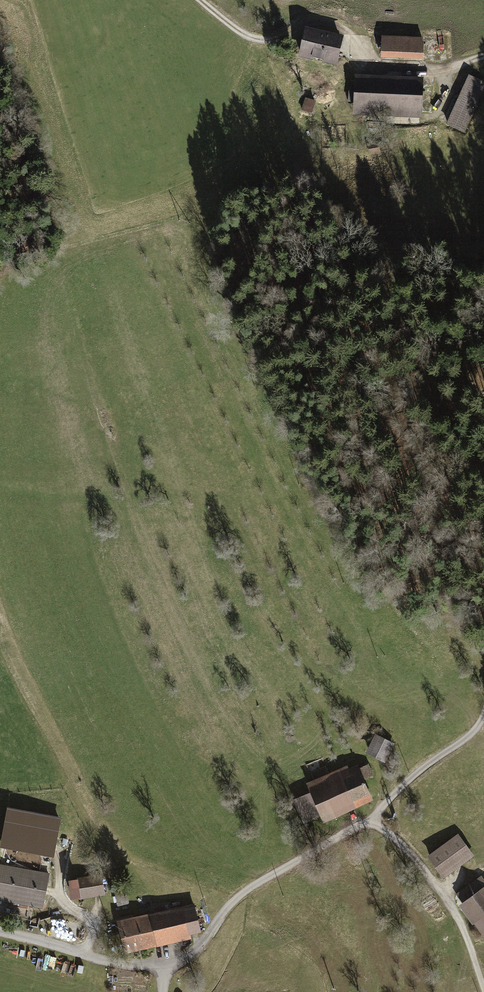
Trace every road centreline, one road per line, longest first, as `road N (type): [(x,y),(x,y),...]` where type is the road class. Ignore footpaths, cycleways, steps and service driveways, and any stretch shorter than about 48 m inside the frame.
road 1 (track): [(483,712),(468,737),(409,779),(374,822),(417,860),(454,912),(483,989)]
road 2 (track): [(200,0),(264,42),(323,21),(382,67),(449,66),(483,56)]
road 3 (unclassified): [(162,963),(192,953),(253,886),(374,822)]
road 4 (residential): [(0,931),(119,963),(162,963)]

